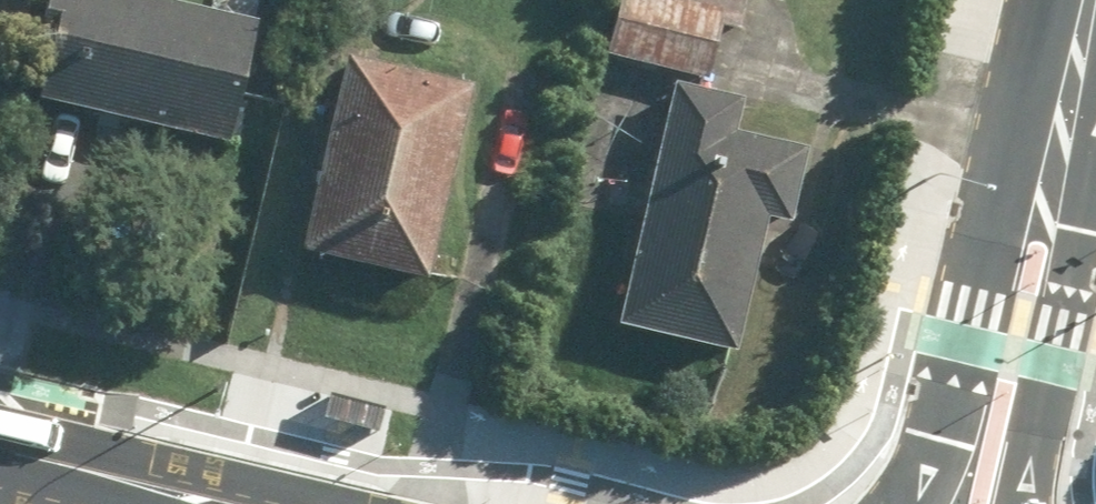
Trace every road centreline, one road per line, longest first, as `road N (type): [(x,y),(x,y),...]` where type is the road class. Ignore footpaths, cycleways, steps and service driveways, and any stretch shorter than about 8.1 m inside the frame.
road 1 (tertiary): [(908,503),(933,439),(1041,0)]
road 2 (tertiary): [(1095,167),(1047,363),(1026,503)]
road 3 (secondary): [(163,503),(0,467)]

